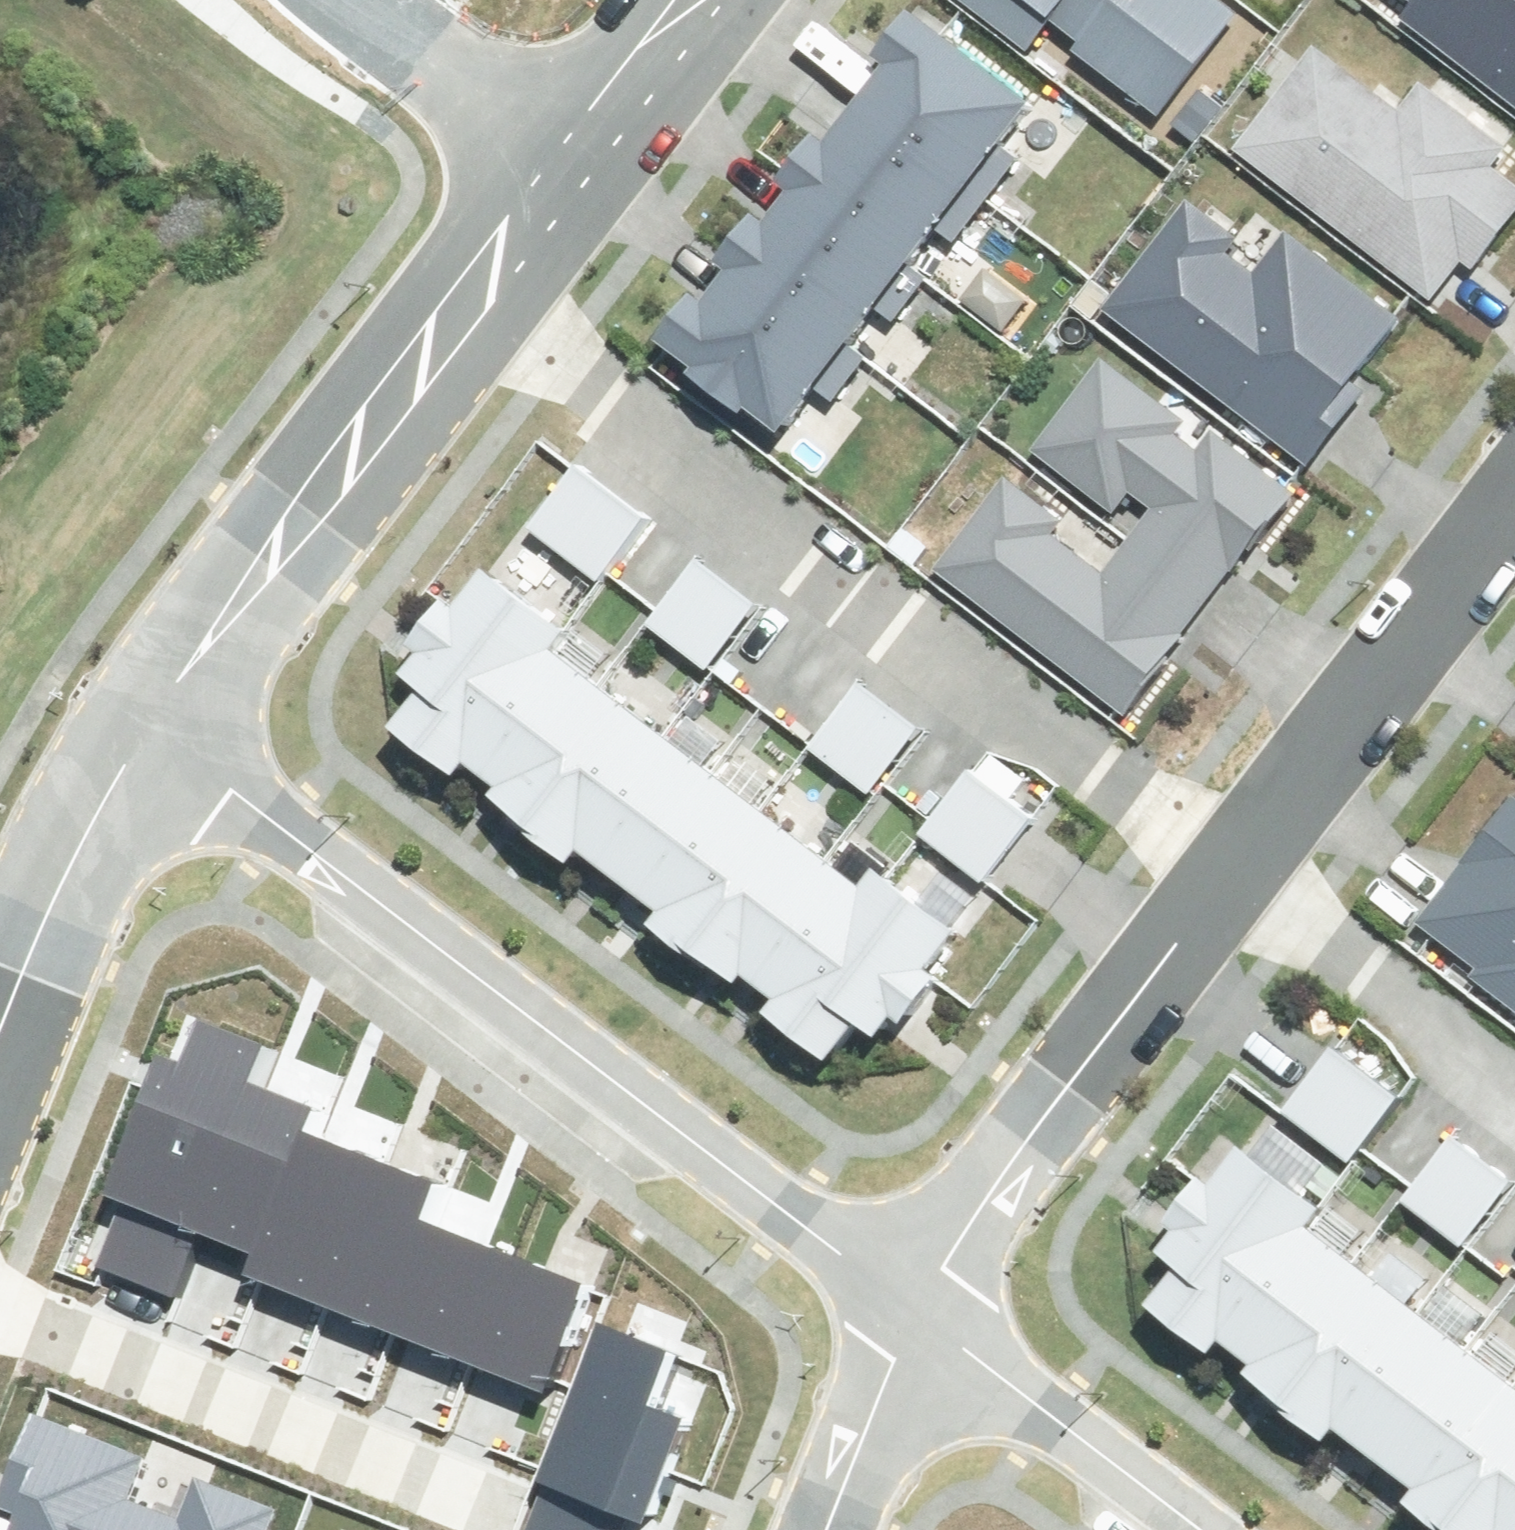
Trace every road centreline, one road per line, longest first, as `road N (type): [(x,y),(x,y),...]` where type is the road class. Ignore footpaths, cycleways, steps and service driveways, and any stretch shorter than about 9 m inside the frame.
road 1 (residential): [(145,715),(198,766),(906,1317)]
road 2 (residential): [(491,278),(553,345),(1208,870)]
road 3 (residential): [(145,715),(491,278)]
road 4 (residential): [(906,1317),(1026,1123),(1208,870)]
road 5 (residential): [(487,1489),(0,1308)]
road 6 (residential): [(1208,870),(1514,468)]
road 7 (residential): [(1208,870),(1514,1098)]
road 8 (residential): [(906,1317),(1188,1529)]
road 9 (residential): [(0,959),(81,799),(145,715)]
road 10 (residential): [(570,163),(355,0)]
road 11 (residential): [(810,1529),(906,1317)]
road 12 (residential): [(570,163),(694,0)]
road 13 (residential): [(491,278),(570,163)]

